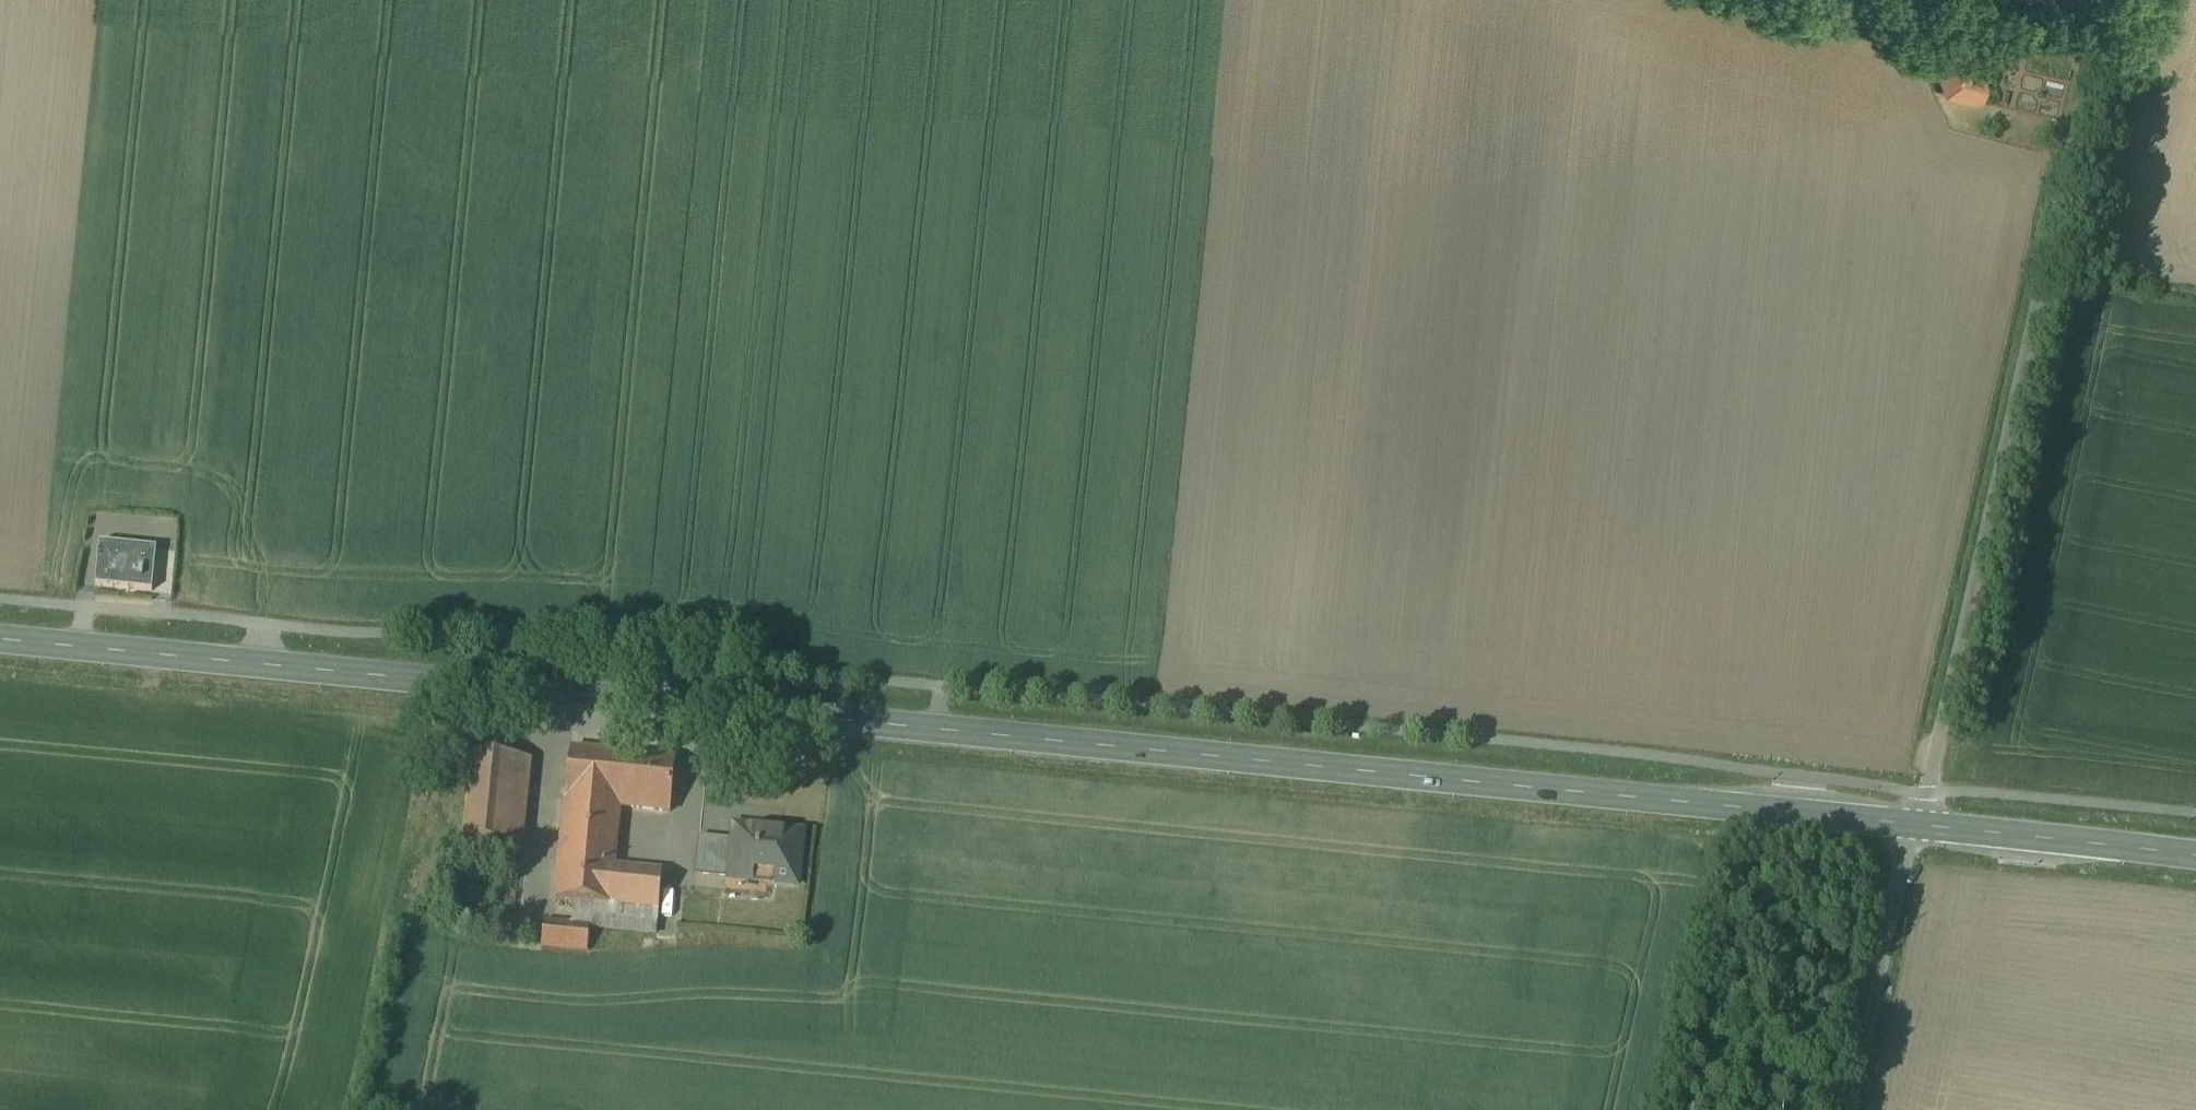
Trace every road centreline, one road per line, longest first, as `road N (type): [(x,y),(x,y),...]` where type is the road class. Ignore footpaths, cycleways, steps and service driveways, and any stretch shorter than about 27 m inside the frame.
road 1 (primary): [(0,639),(1913,826)]
road 2 (residential): [(1913,826),(2103,0)]
road 3 (residential): [(1854,1109),(1913,826)]
road 4 (primary): [(1913,826),(2195,857)]

